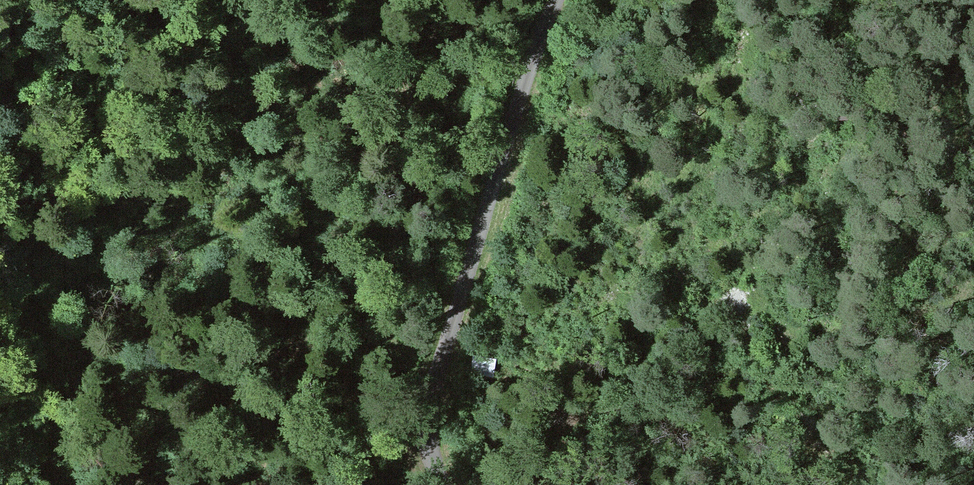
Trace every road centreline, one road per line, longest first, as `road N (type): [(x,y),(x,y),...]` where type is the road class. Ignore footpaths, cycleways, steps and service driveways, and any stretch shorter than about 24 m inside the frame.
road 1 (unclassified): [(444,484),(430,435),(436,380),(558,0)]
road 2 (track): [(453,323),(378,0)]
road 3 (track): [(968,0),(961,130),(973,154)]
road 4 (track): [(82,0),(0,98)]

